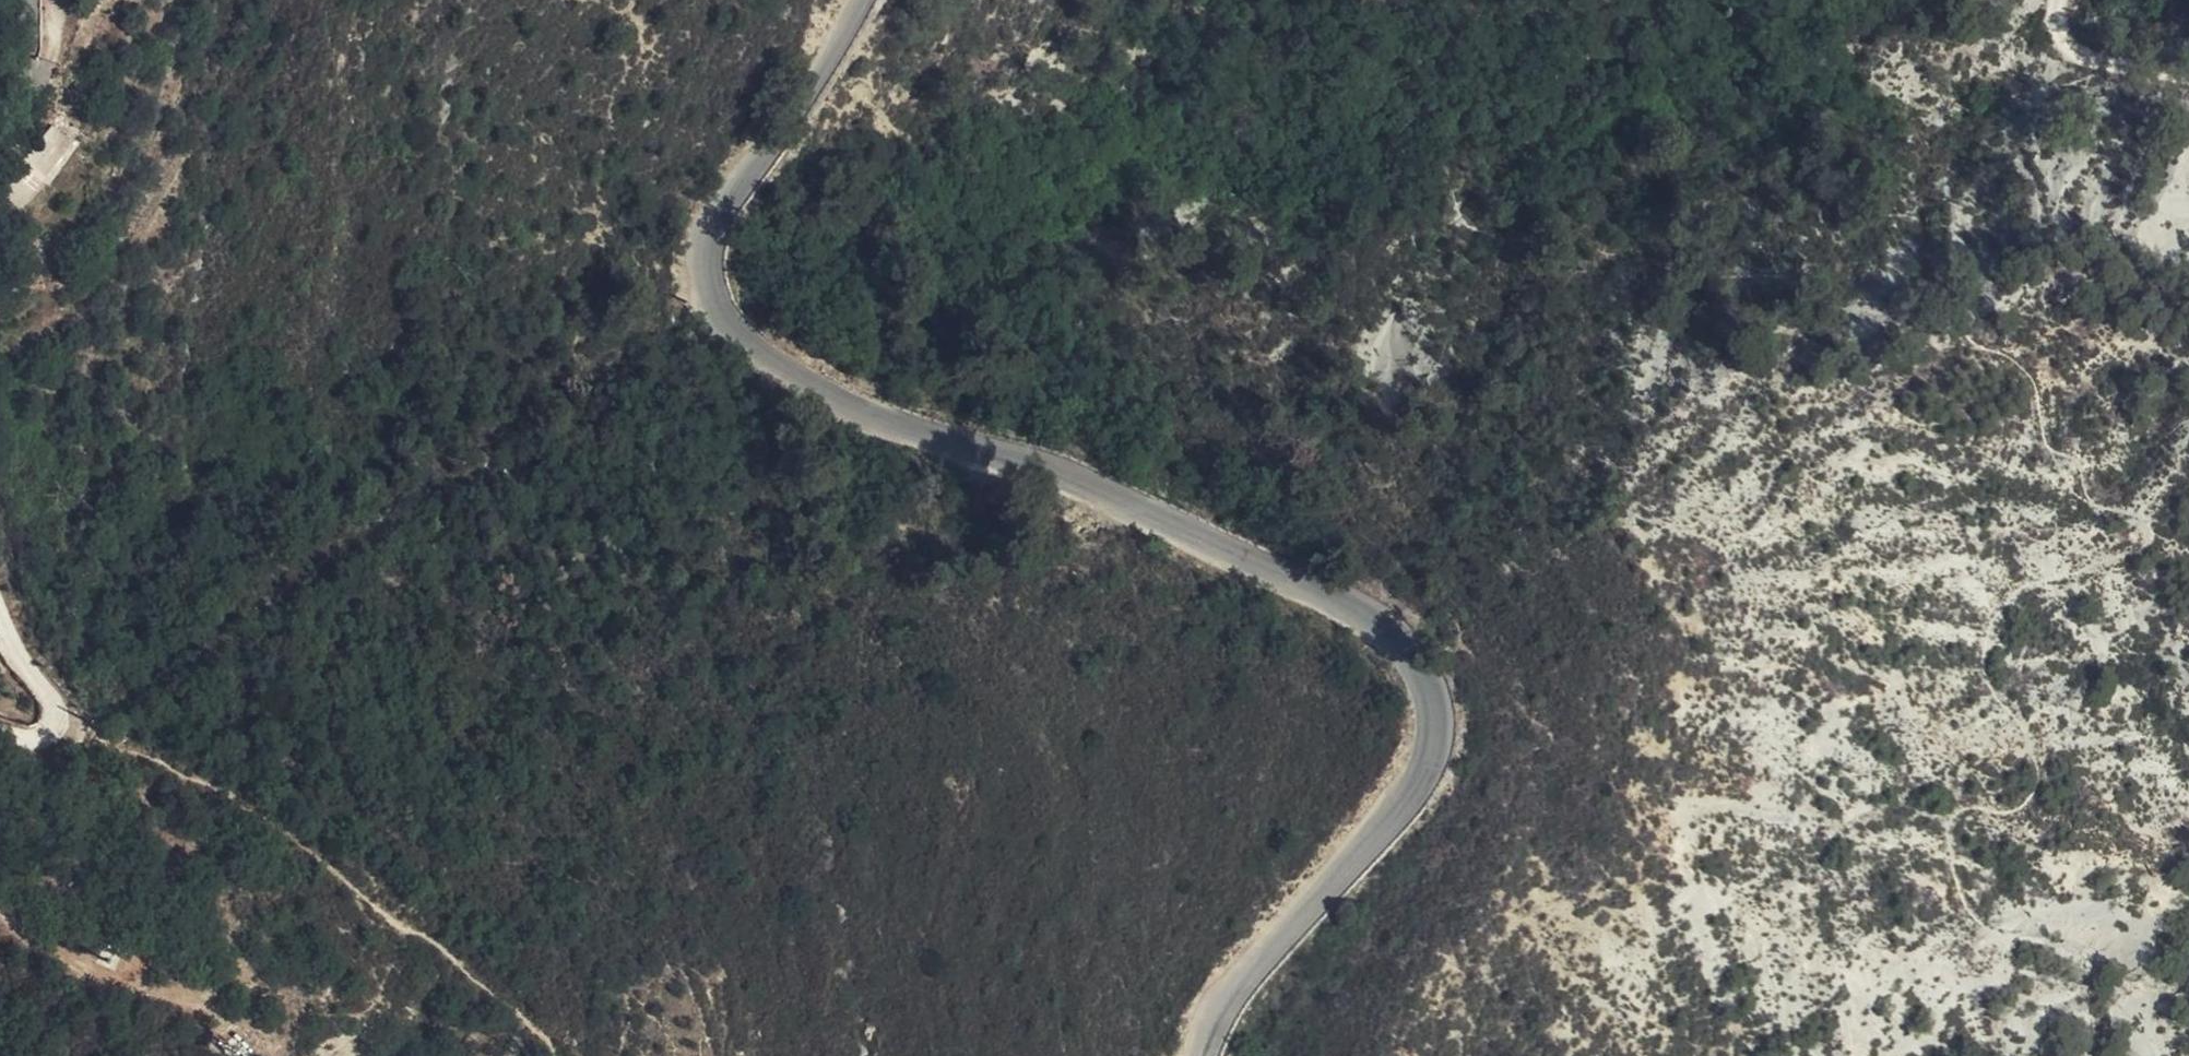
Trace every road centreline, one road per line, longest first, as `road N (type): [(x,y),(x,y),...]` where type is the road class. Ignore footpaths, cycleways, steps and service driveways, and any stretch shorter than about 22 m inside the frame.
road 1 (tertiary): [(1197,1055),(1222,1003),(1397,808),(1432,749),(1431,695),(1407,651),(1367,615),(1044,469),(842,409),(736,338),(714,307),(705,266),(716,220),(859,0)]
road 2 (track): [(554,1055),(499,991),(294,826),(108,730),(57,715)]
road 3 (residential): [(0,729),(41,739),(57,715),(0,612)]
road 4 (track): [(2064,0),(2054,22),(2072,49),(2188,70)]

